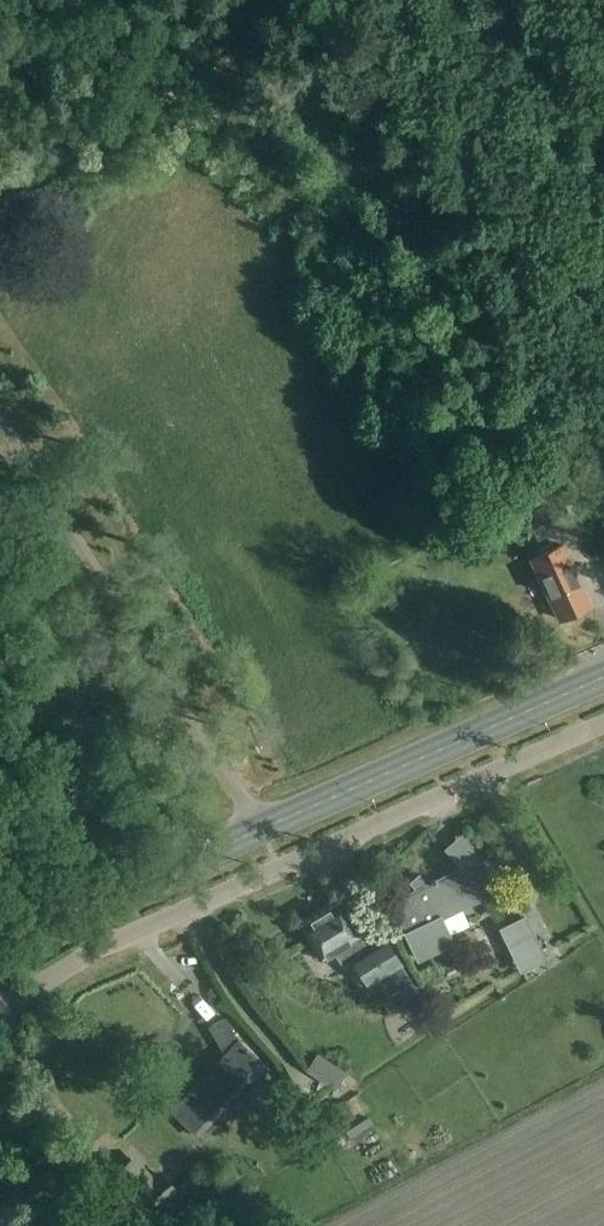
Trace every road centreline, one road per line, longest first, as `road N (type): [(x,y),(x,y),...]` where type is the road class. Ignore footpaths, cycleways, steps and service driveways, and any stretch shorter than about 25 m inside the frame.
road 1 (residential): [(603,723),(121,937),(0,1002)]
road 2 (primary): [(0,942),(603,676)]

